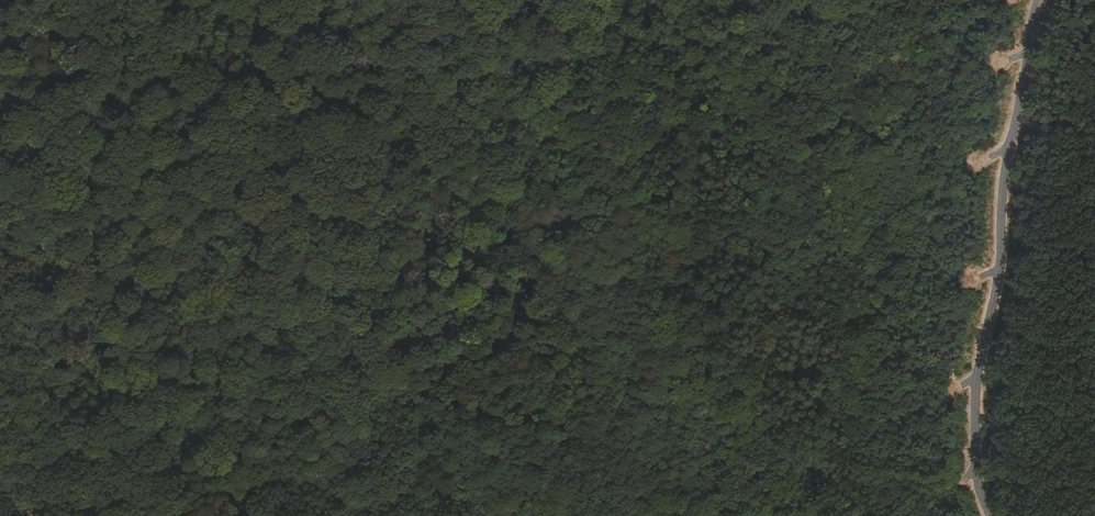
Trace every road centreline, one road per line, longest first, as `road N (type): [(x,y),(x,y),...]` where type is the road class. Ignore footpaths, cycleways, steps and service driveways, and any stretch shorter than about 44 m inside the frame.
road 1 (unclassified): [(1039,0),(1027,41),(982,408),(981,473),(998,515)]

